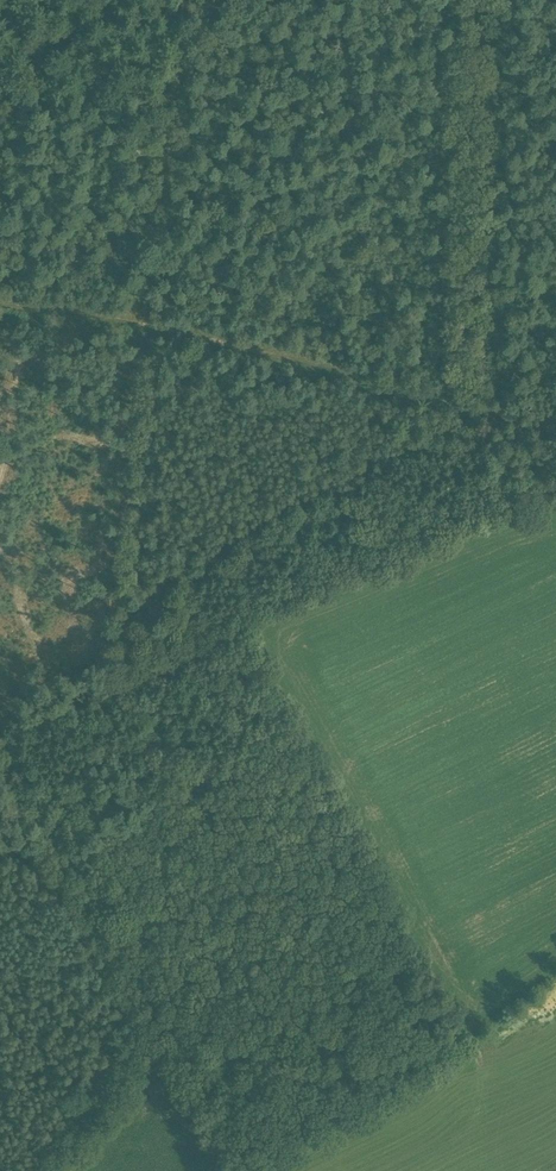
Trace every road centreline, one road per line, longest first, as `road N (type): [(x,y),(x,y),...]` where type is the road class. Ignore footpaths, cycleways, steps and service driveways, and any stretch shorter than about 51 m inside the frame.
road 1 (track): [(0,701),(113,637),(140,327),(184,0)]
road 2 (track): [(0,299),(458,406)]
road 3 (track): [(485,0),(458,406)]

